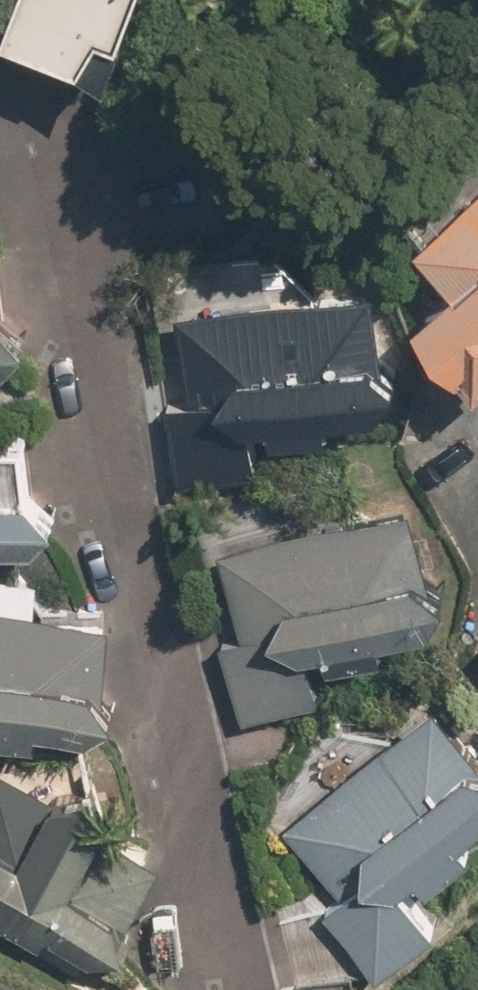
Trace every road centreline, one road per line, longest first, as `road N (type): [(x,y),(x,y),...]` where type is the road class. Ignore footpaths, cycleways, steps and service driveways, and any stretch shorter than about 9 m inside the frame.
road 1 (residential): [(234,989),(232,906),(201,735),(127,403),(46,118)]

